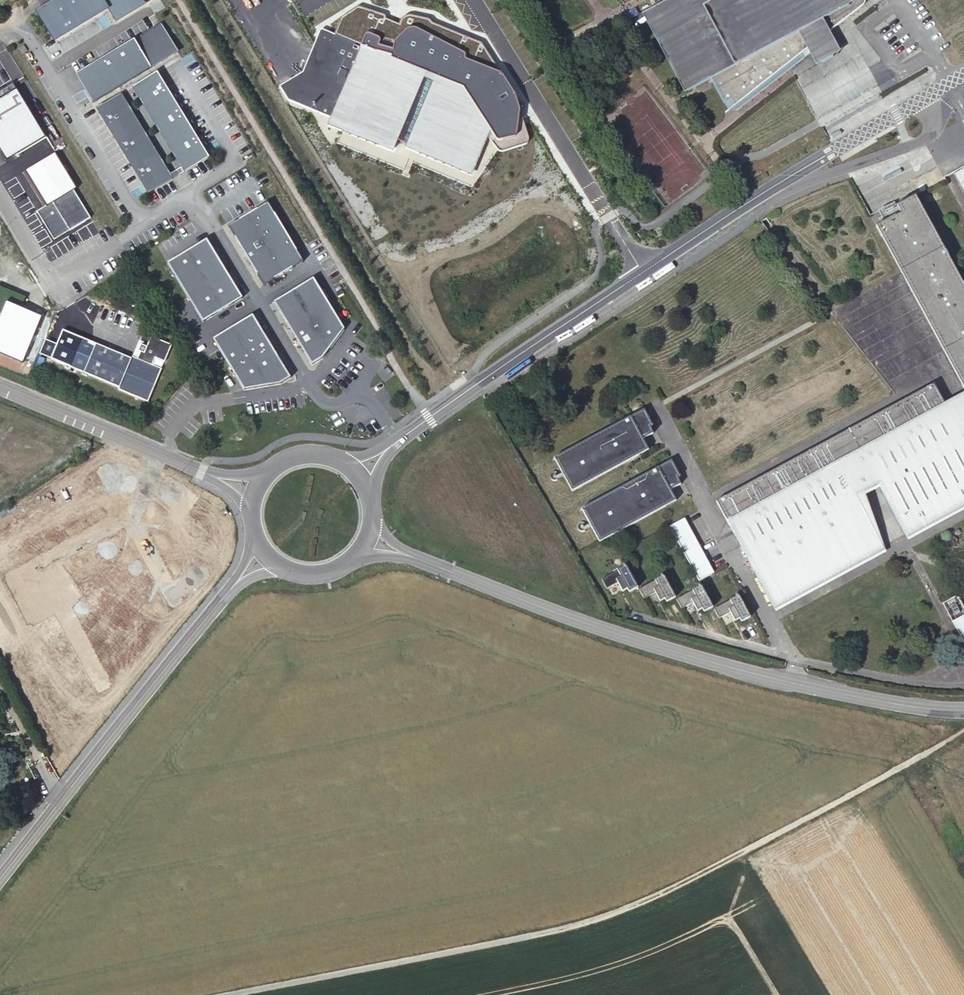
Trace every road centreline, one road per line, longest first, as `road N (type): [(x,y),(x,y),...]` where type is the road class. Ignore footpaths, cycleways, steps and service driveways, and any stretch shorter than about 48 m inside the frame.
road 1 (track): [(224,994),(600,918),(963,730)]
road 2 (secondary): [(398,440),(643,272),(963,75)]
road 3 (tertiary): [(963,711),(882,701),(699,658),(404,554)]
road 4 (unclassified): [(144,226),(183,204),(204,216),(318,398),(330,404),(363,393),(398,440)]
road 5 (secondary): [(234,585),(0,879)]
road 6 (tertiary): [(0,388),(202,470)]
road 7 (unclassified): [(144,226),(53,284),(0,197)]

